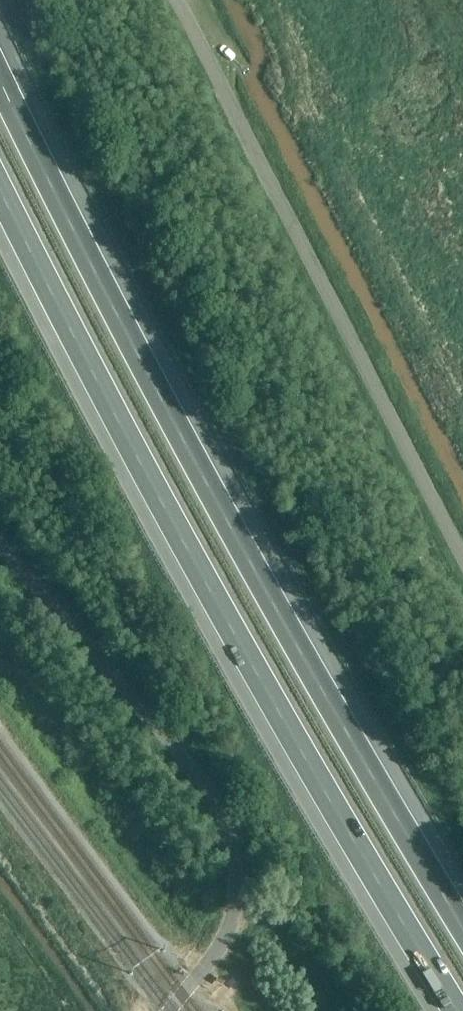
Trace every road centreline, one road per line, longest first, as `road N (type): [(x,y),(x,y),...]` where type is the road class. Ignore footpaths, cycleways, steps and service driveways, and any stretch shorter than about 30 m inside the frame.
road 1 (motorway): [(462,931),(124,334),(0,80)]
road 2 (motorway): [(0,188),(136,458),(455,1010)]
road 3 (unclassified): [(175,0),(462,562)]
road 4 (unclassified): [(170,1010),(213,955),(233,912),(224,820),(202,781),(0,547)]

